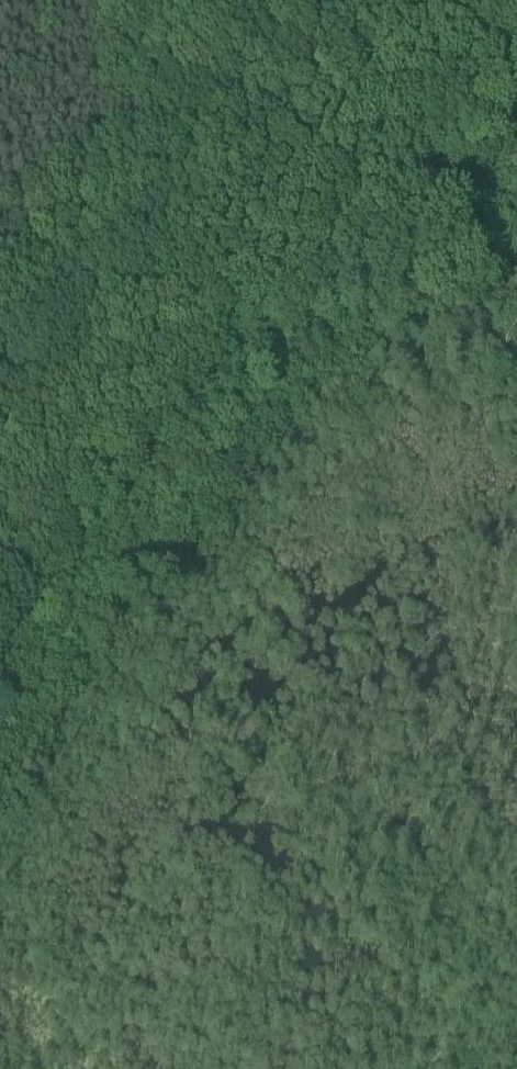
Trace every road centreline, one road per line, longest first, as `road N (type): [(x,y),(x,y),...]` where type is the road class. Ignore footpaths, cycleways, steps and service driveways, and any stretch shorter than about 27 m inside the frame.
road 1 (track): [(360,0),(205,176),(0,372)]

